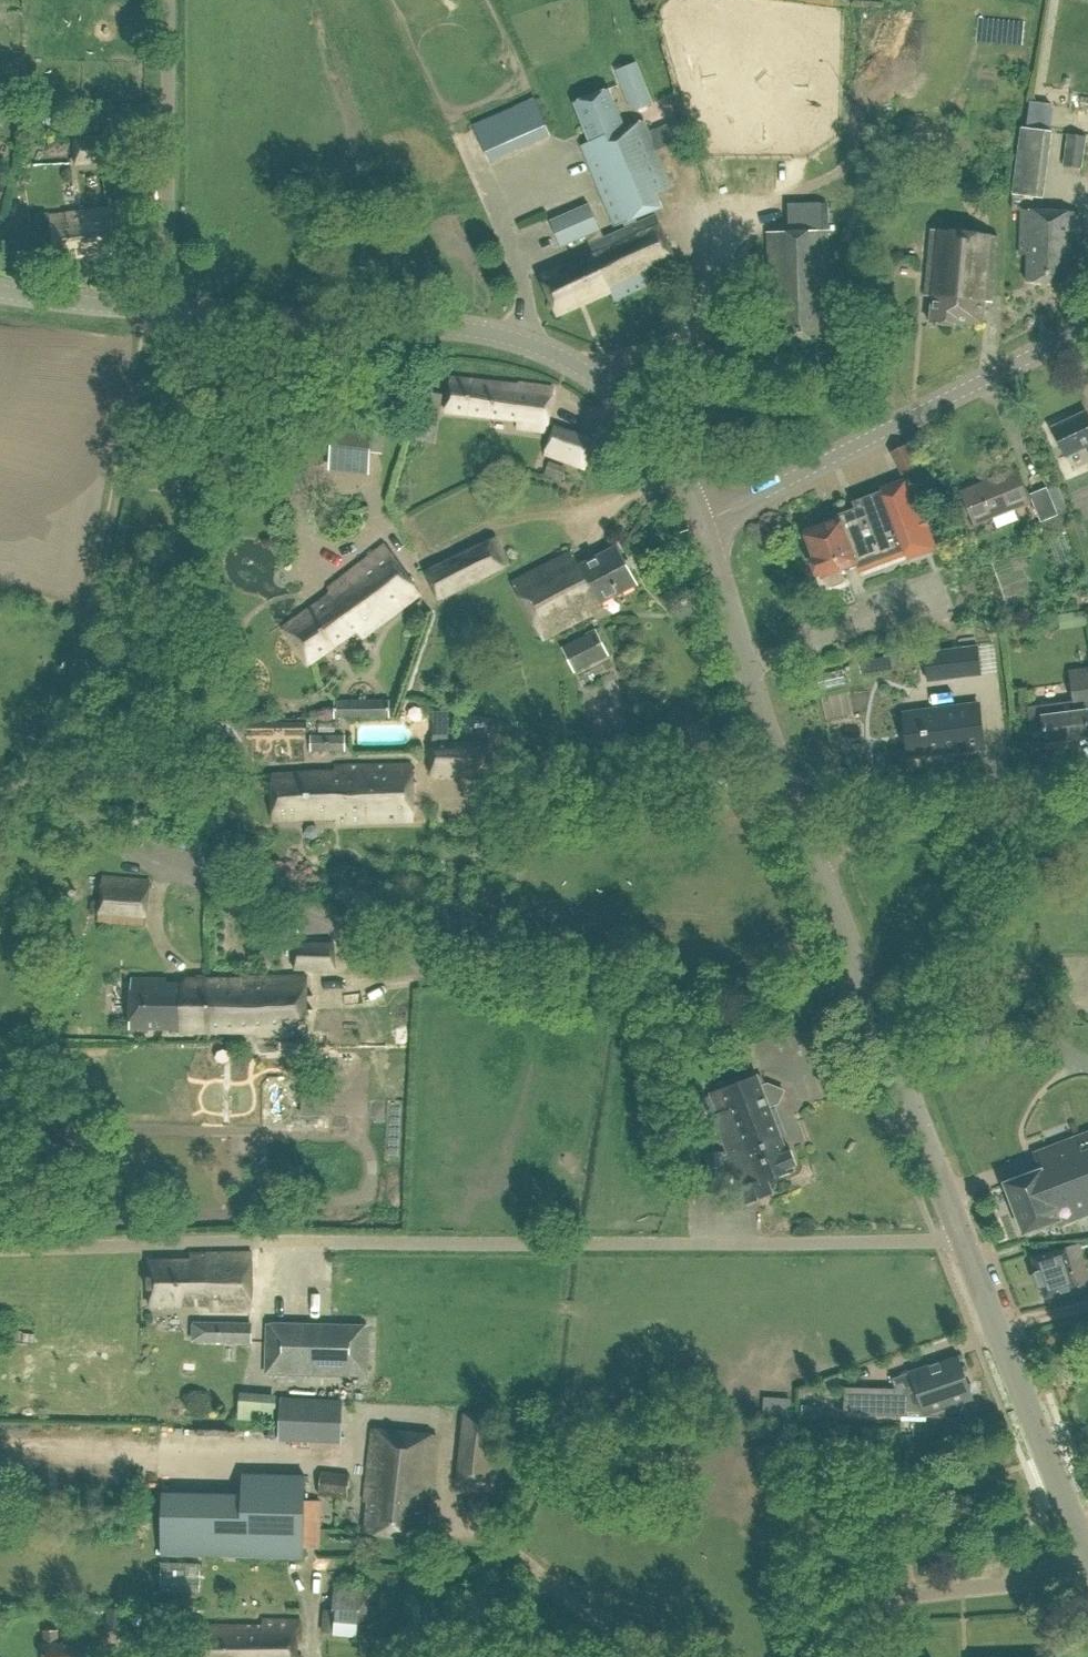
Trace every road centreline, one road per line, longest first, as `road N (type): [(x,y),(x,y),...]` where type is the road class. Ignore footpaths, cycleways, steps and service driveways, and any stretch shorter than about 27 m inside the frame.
road 1 (unclassified): [(958,1235),(0,1249)]
road 2 (track): [(865,993),(431,973),(365,929),(150,860),(92,811),(69,758)]
road 3 (unclassified): [(711,525),(662,444),(598,383),(551,353),(466,329),(162,312)]
road 4 (track): [(150,311),(69,758),(0,796)]
road 5 (tertiary): [(711,525),(770,483),(1087,327)]
road 6 (tertiary): [(958,1235),(808,843)]
road 7 (tertiary): [(1087,1564),(958,1235)]
road 8 (tertiary): [(808,843),(738,642),(711,525)]
road 9 (unclassified): [(162,312),(168,0)]
road 10 (residential): [(812,1656),(864,1601),(1087,1577)]
road 11 (residential): [(808,843),(1087,804)]
road 12 (unclassified): [(162,312),(0,291)]

